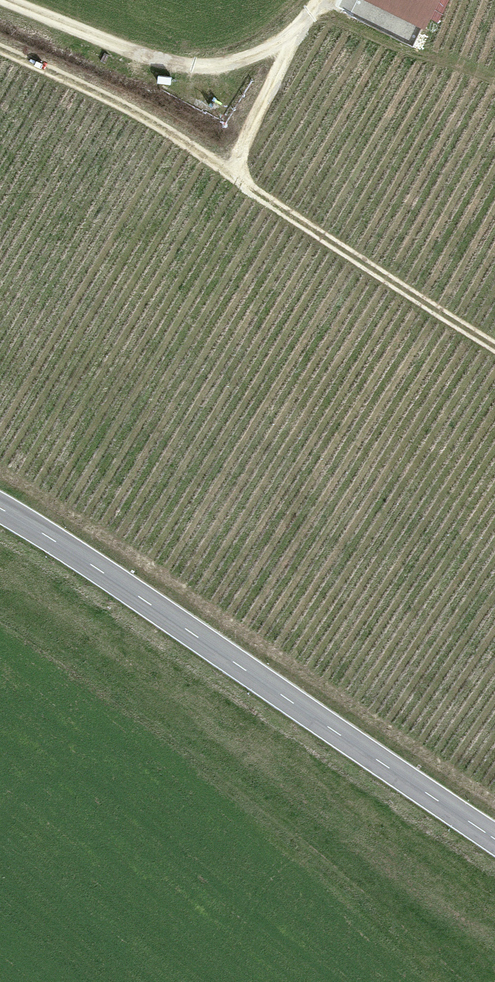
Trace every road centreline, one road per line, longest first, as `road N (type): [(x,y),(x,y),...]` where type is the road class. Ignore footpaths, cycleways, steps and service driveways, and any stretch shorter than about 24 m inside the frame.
road 1 (primary): [(494,844),(157,609),(0,511)]
road 2 (track): [(0,473),(494,804)]
road 3 (track): [(0,50),(152,124),(494,347)]
road 4 (track): [(6,0),(161,62),(224,65),(273,45),(321,0)]
road 5 (track): [(233,176),(285,57),(313,13)]

